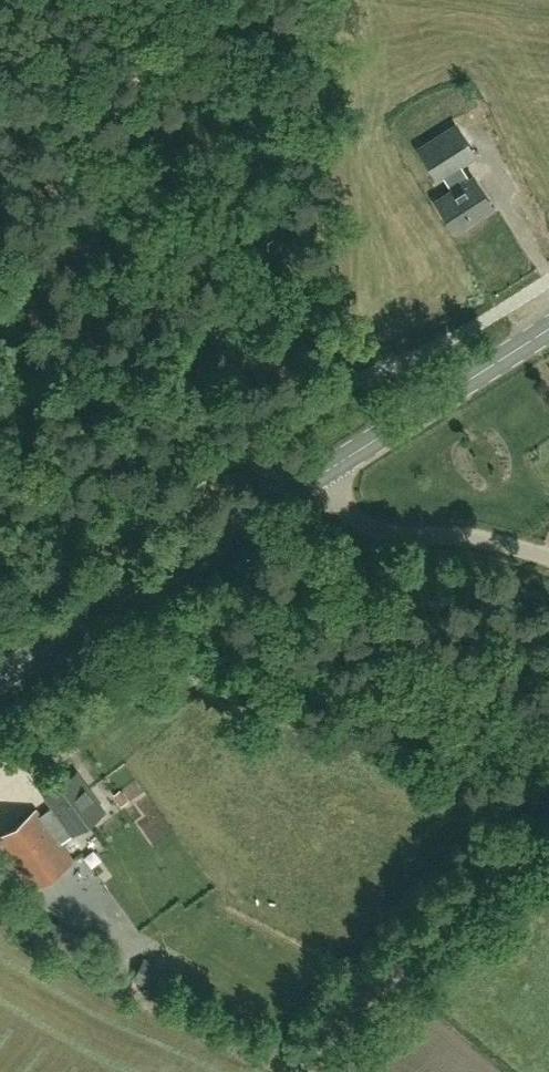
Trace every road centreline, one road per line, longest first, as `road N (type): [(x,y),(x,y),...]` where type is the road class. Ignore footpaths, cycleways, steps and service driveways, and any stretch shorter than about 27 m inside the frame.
road 1 (track): [(298,1071),(346,1008),(548,804)]
road 2 (secondary): [(0,678),(296,489)]
road 3 (track): [(0,336),(106,368),(296,489)]
road 4 (secondary): [(296,489),(548,328)]
road 5 (unclassified): [(548,560),(471,539),(387,534),(296,489)]

